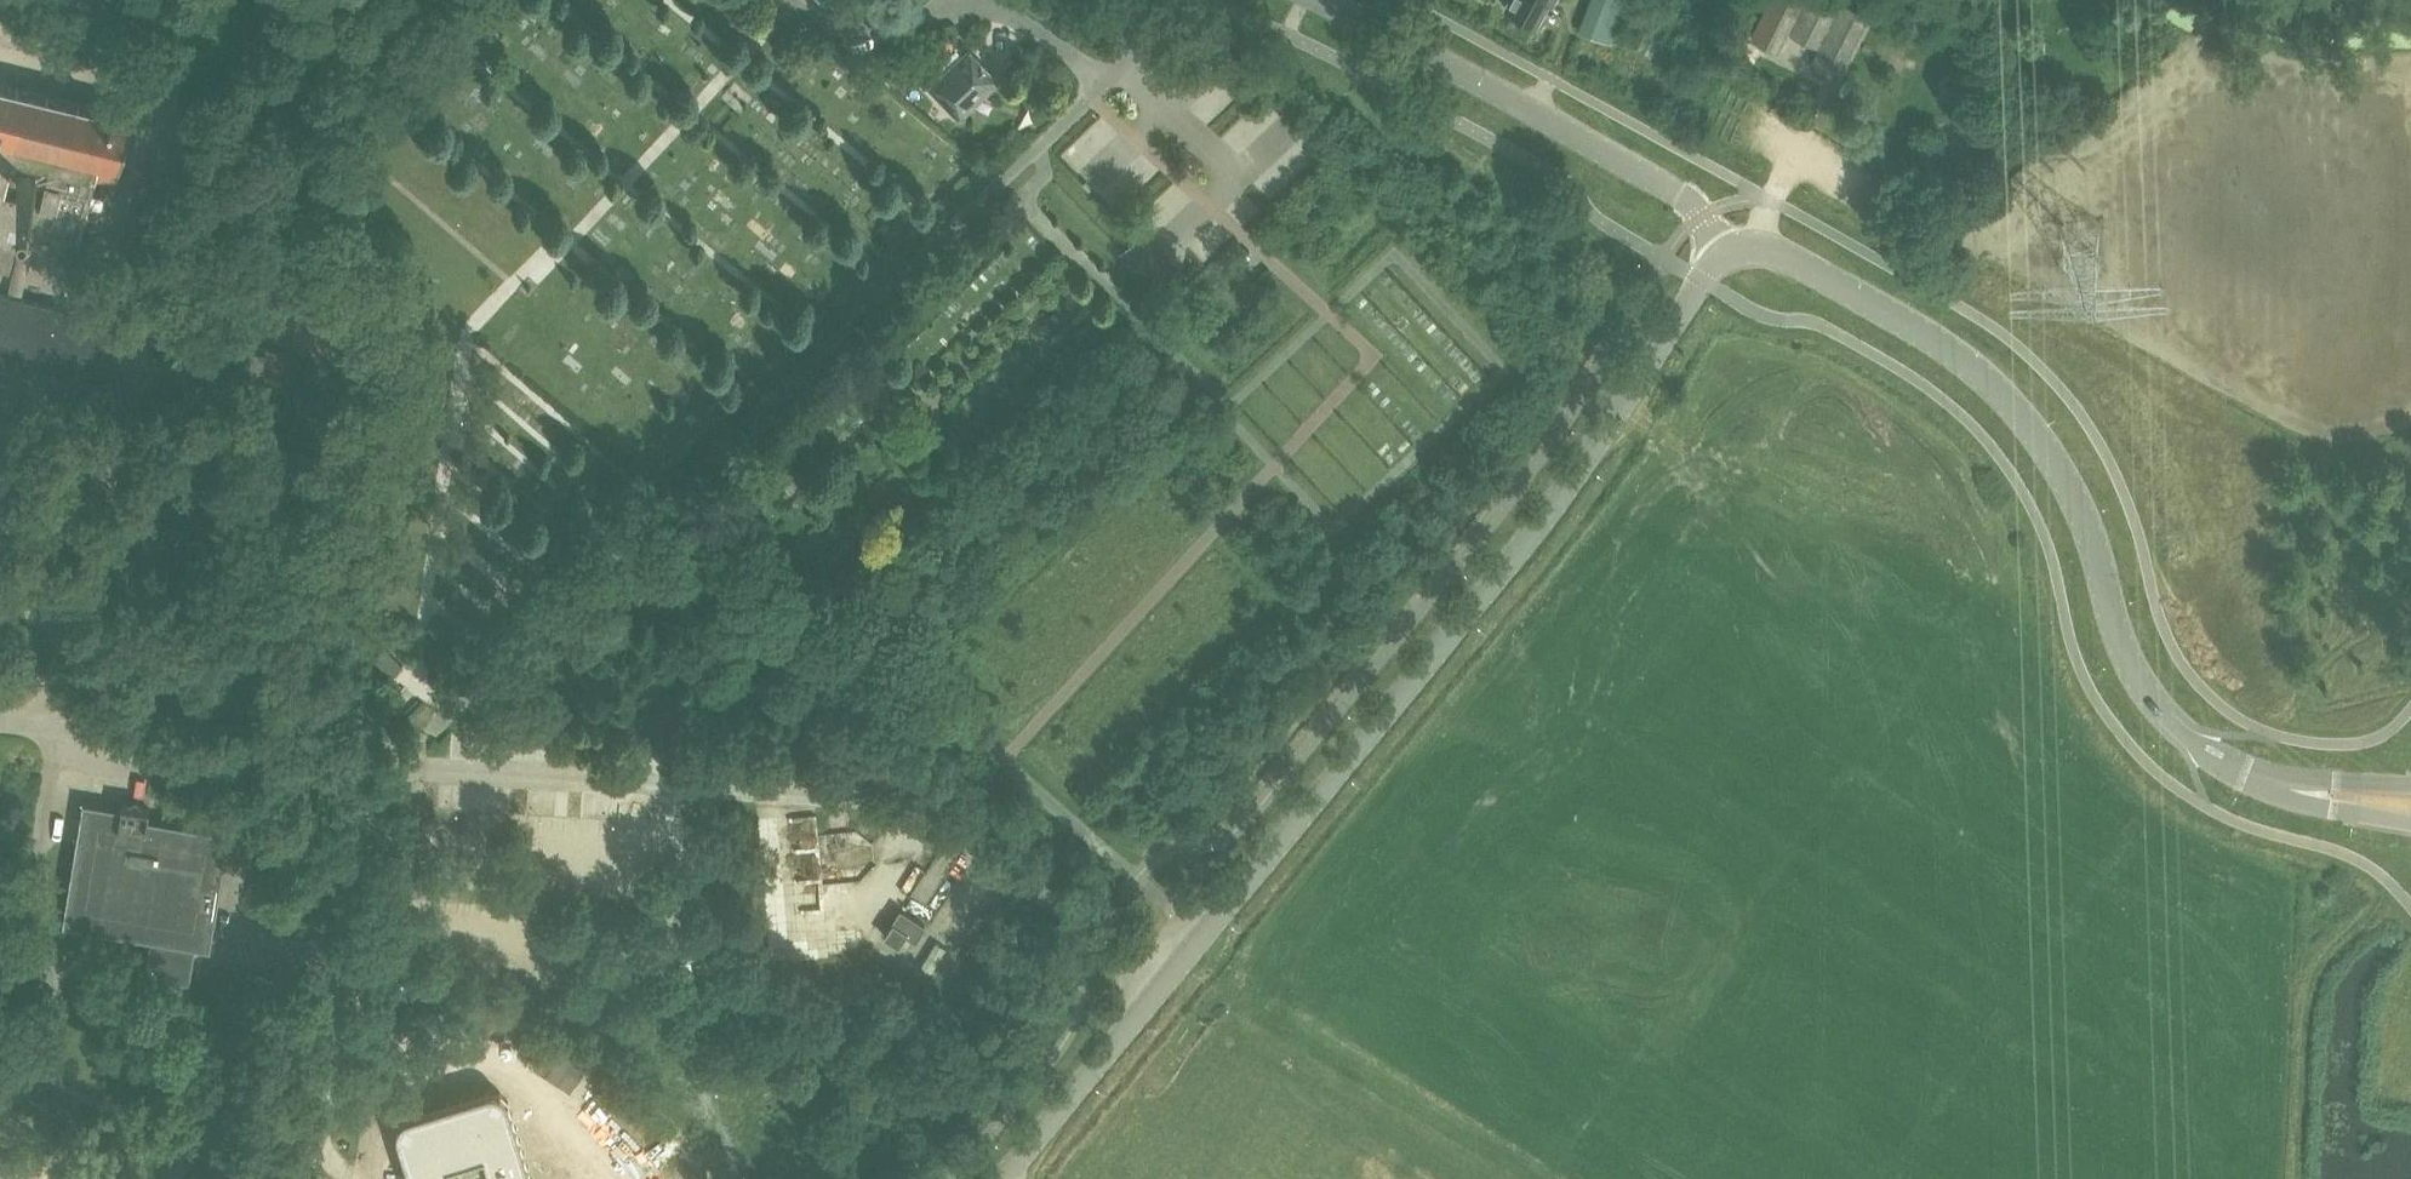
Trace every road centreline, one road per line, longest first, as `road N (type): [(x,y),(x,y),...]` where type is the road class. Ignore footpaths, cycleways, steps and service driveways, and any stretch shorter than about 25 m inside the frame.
road 1 (tertiary): [(997,1178),(1592,460),(1722,254)]
road 2 (tertiary): [(1722,254),(1768,247),(1921,332),(1989,382),(2066,479),(2090,528),(2123,660),(2175,726)]
road 3 (tertiary): [(1722,254),(1679,196),(1320,0)]
road 4 (tertiary): [(2410,806),(2244,775),(2175,726)]

